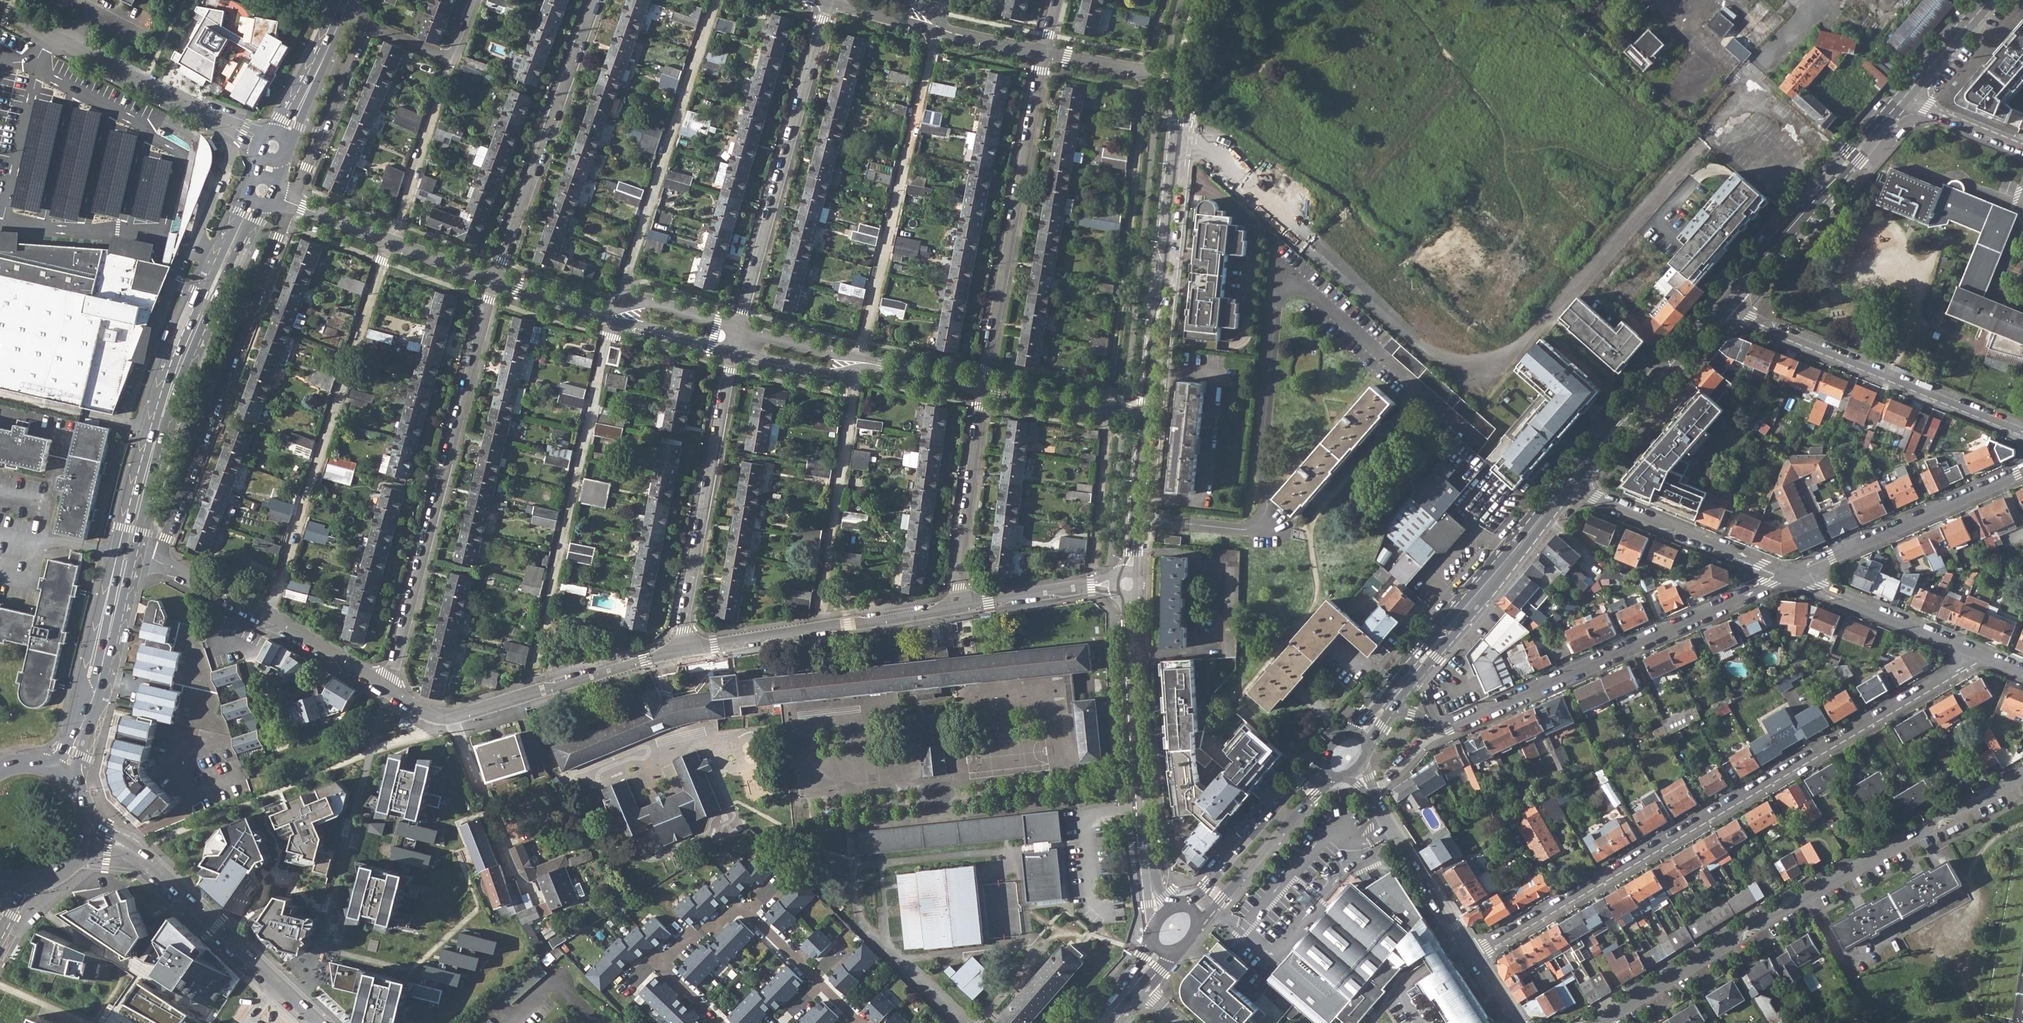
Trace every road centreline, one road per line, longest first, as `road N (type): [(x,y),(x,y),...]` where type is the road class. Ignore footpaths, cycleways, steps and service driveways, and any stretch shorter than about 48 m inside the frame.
road 1 (residential): [(1176,133),(1423,346),(1469,361),(1512,349),(1531,334),(1763,78)]
road 2 (residential): [(1975,653),(1475,954)]
road 3 (residential): [(1600,1022),(2022,775)]
road 4 (residential): [(386,690),(494,278)]
road 5 (residential): [(291,202),(157,560)]
road 6 (residential): [(1438,729),(1788,576)]
road 7 (tertiary): [(258,198),(176,378),(128,553)]
road 8 (residential): [(983,387),(1044,51)]
road 9 (residential): [(291,202),(364,34),(450,59),(476,0)]
road 10 (residential): [(739,327),(828,2)]
road 11 (residential): [(1161,915),(1140,793),(1128,584)]
road 12 (residential): [(2022,431),(1723,311)]
road 13 (residential): [(386,690),(419,710),(456,717),(678,650)]
road 14 (residential): [(678,650),(733,350)]
road 15 (tertiary): [(87,834),(124,845),(318,1022)]
road 16 (residential): [(0,8),(267,141)]
road 17 (residential): [(494,278),(595,0)]
road 18 (residential): [(678,650),(962,606)]
road 19 (residential): [(1146,418),(1176,133)]
road 20 (primary): [(1568,487),(1386,707)]
road 21 (primary): [(1908,101),(1723,311)]
road 22 (residential): [(1788,576),(2022,471)]
road 23 (residential): [(1568,487),(1788,576)]
road 24 (primary): [(1723,311),(1568,487)]
road 25 (tertiary): [(128,553),(100,678),(63,772)]
road 26 (residential): [(962,606),(958,576),(983,387)]
road 27 (residential): [(291,202),(494,278)]
road 28 (residential): [(1788,576),(1975,653)]
road 29 (primary): [(1324,760),(1228,869),(1184,905)]
road 30 (primary): [(1198,920),(1333,777)]
road 31 (residential): [(1372,797),(1475,954)]
road 32 (residential): [(962,606),(1128,584)]
road 33 (residential): [(1128,584),(1146,418)]
road 34 (residential): [(983,387),(1146,418)]
road 35 (tertiary): [(349,0),(279,138)]
road 36 (residential): [(739,327),(644,299),(600,314)]
road 37 (residential): [(1044,51),(1182,82)]
road 38 (residential): [(600,314),(733,350)]
road 39 (residential): [(733,350),(829,373),(852,371),(860,362)]
road 40 (residential): [(272,621),(386,690)]
road 41 (primary): [(1993,0),(1908,101)]
road 42 (residential): [(157,560),(272,621)]
road 43 (residential): [(860,362),(739,327)]
road 44 (residential): [(860,362),(983,387)]
road 45 (residential): [(828,2),(949,34)]
road 46 (residential): [(272,621),(252,657),(279,736)]
road 47 (residential): [(1908,101),(2022,147)]

